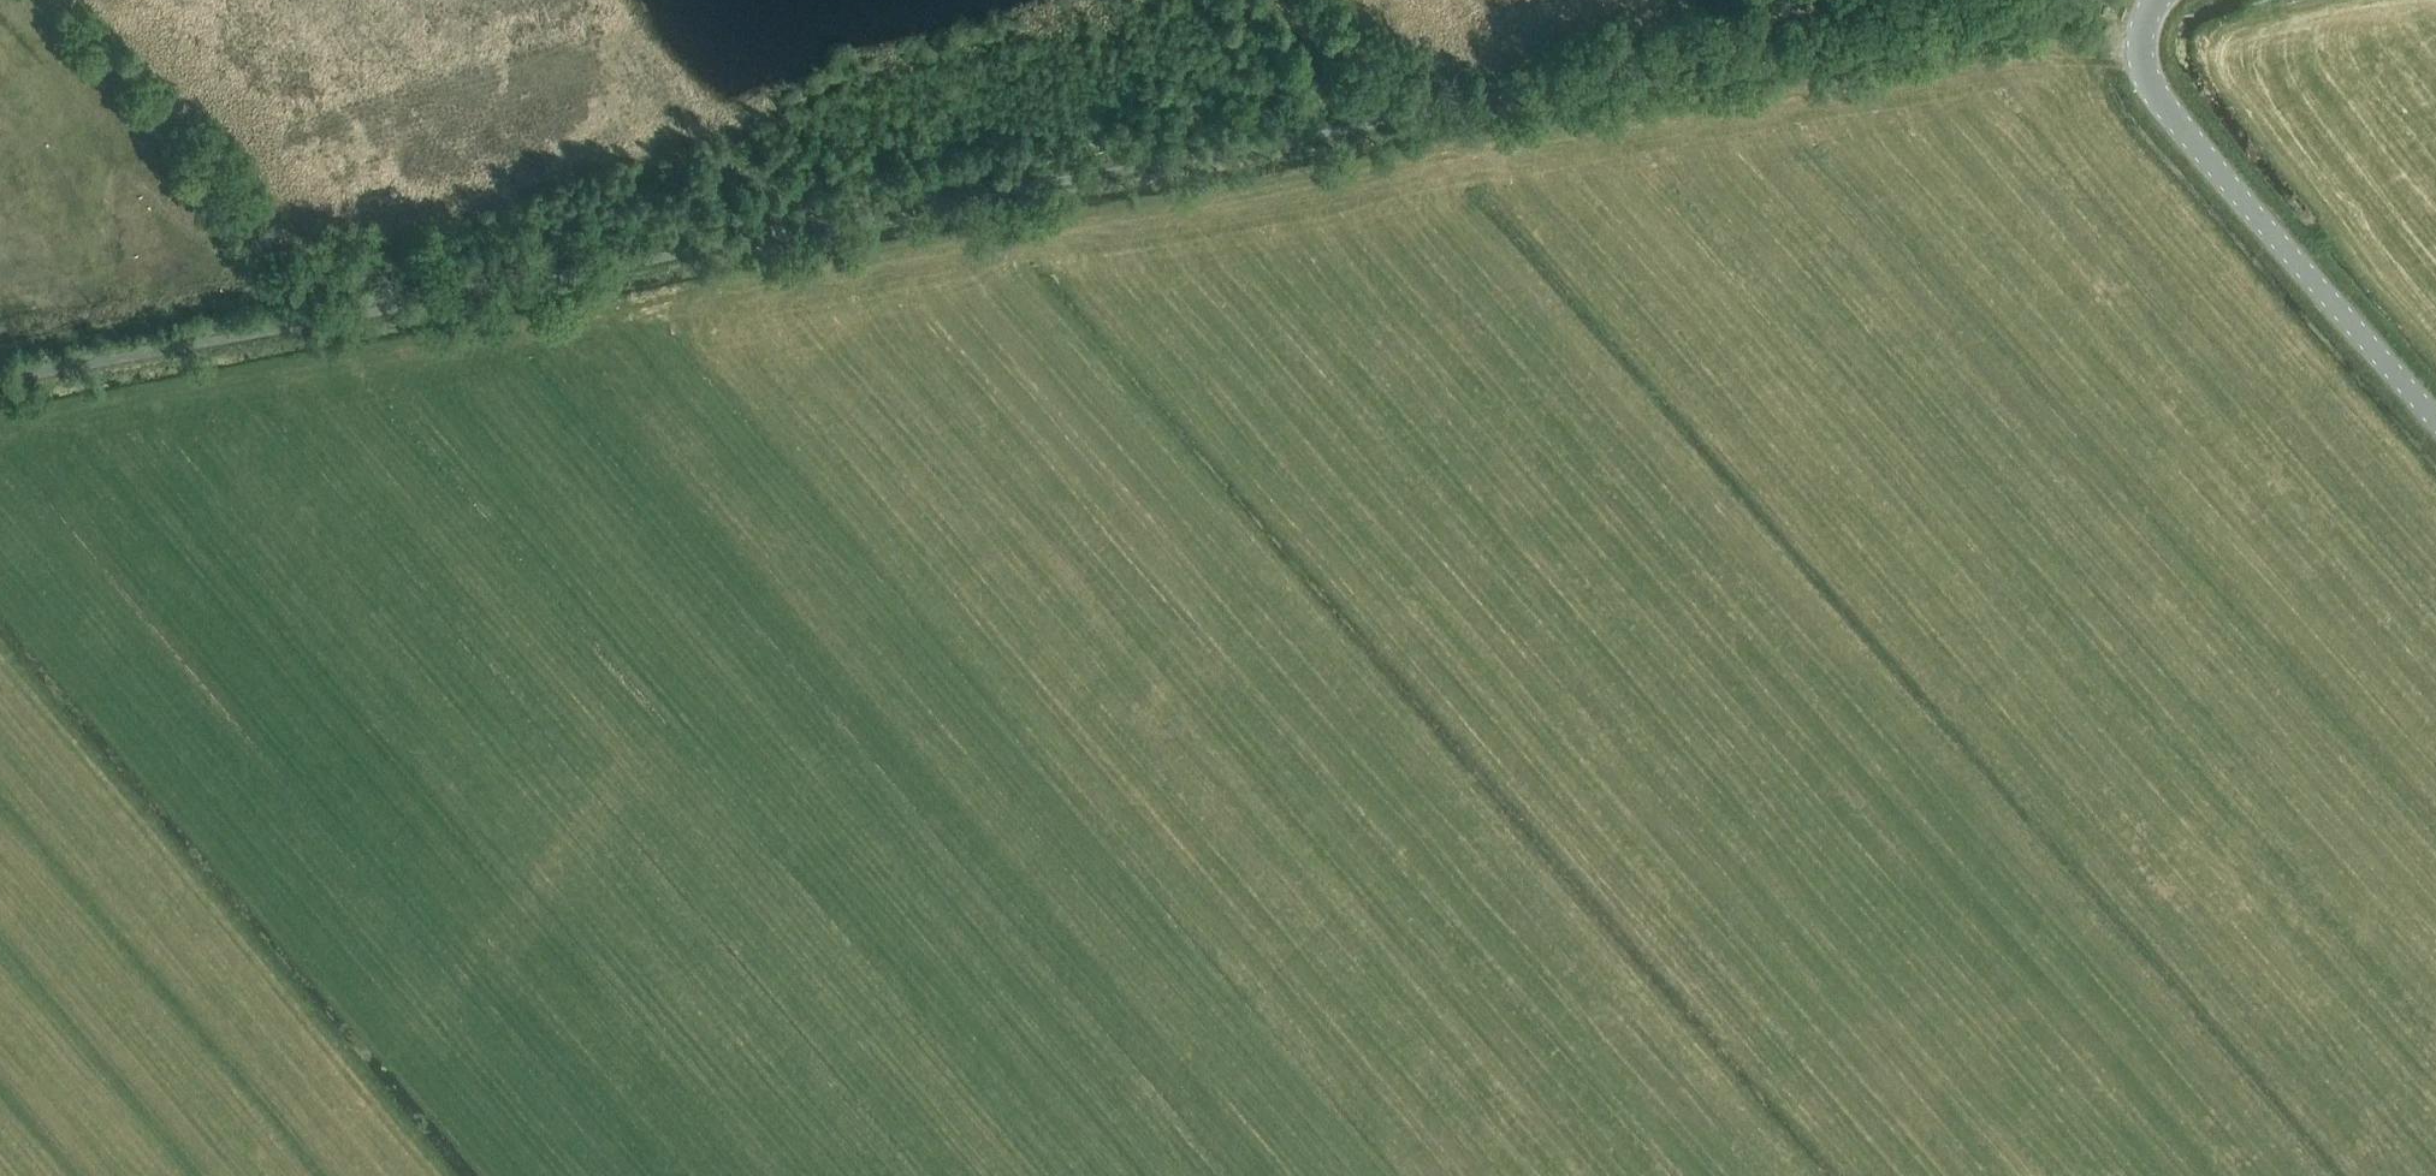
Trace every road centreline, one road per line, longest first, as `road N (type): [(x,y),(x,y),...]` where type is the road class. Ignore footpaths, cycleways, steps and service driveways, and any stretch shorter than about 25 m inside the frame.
road 1 (unclassified): [(2155,0),(2140,62),(2156,99),(2435,417)]
road 2 (track): [(1260,0),(1371,129)]

